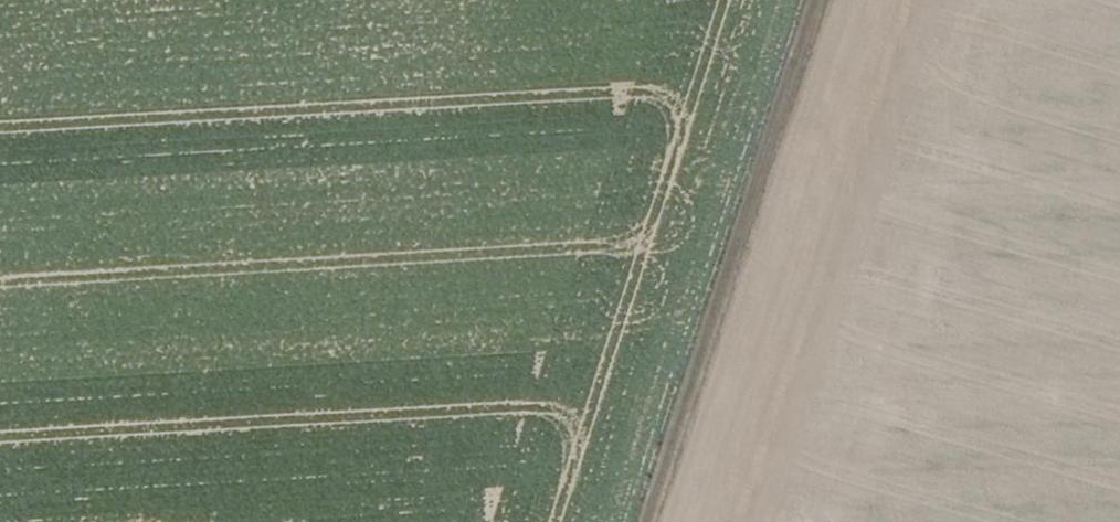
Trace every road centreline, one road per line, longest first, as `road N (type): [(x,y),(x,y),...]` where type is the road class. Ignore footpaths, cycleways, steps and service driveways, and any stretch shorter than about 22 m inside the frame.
road 1 (track): [(645,521),(815,0)]

